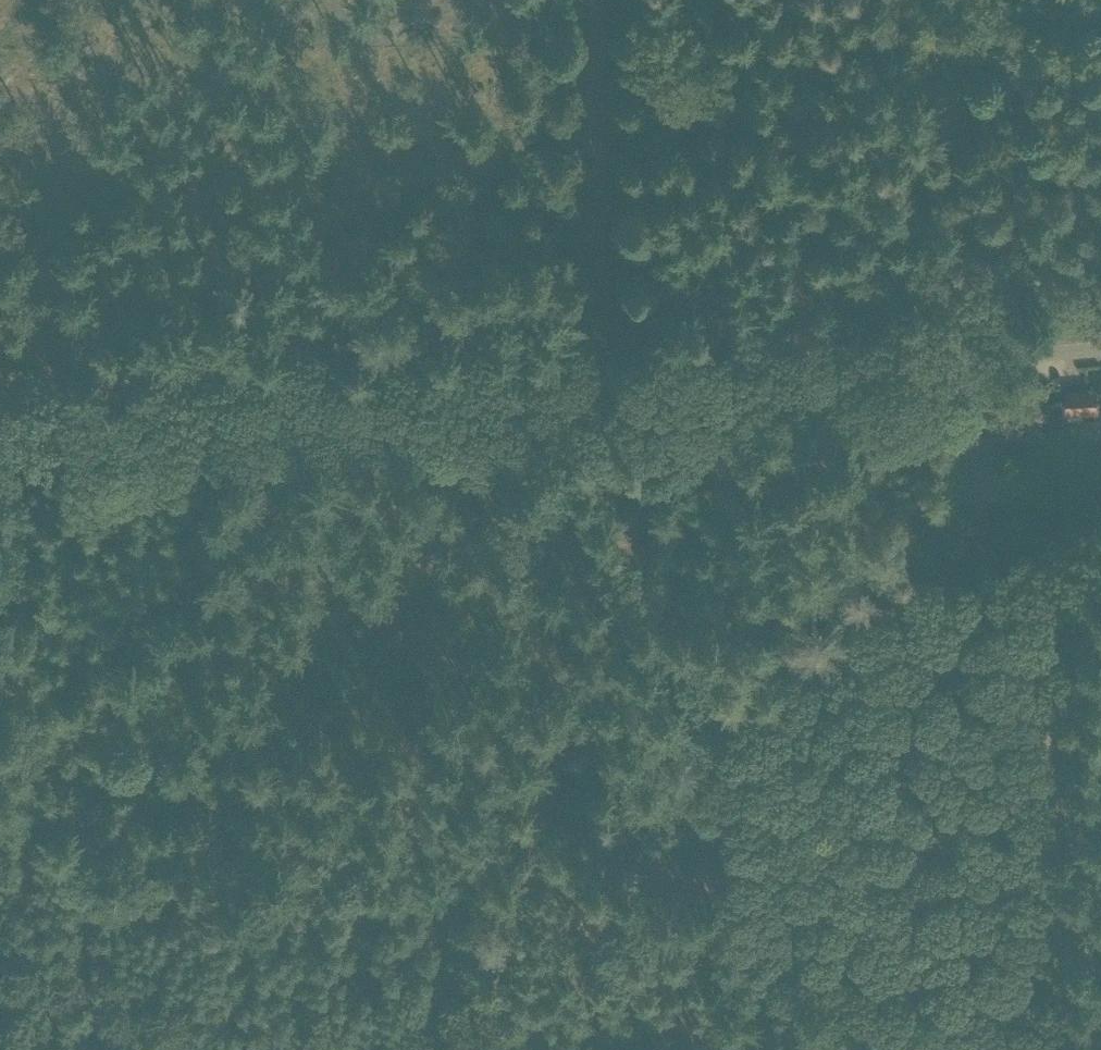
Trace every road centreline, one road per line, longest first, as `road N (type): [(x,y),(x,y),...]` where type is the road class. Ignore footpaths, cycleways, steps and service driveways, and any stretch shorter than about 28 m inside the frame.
road 1 (unclassified): [(0,411),(602,372),(1100,351)]

